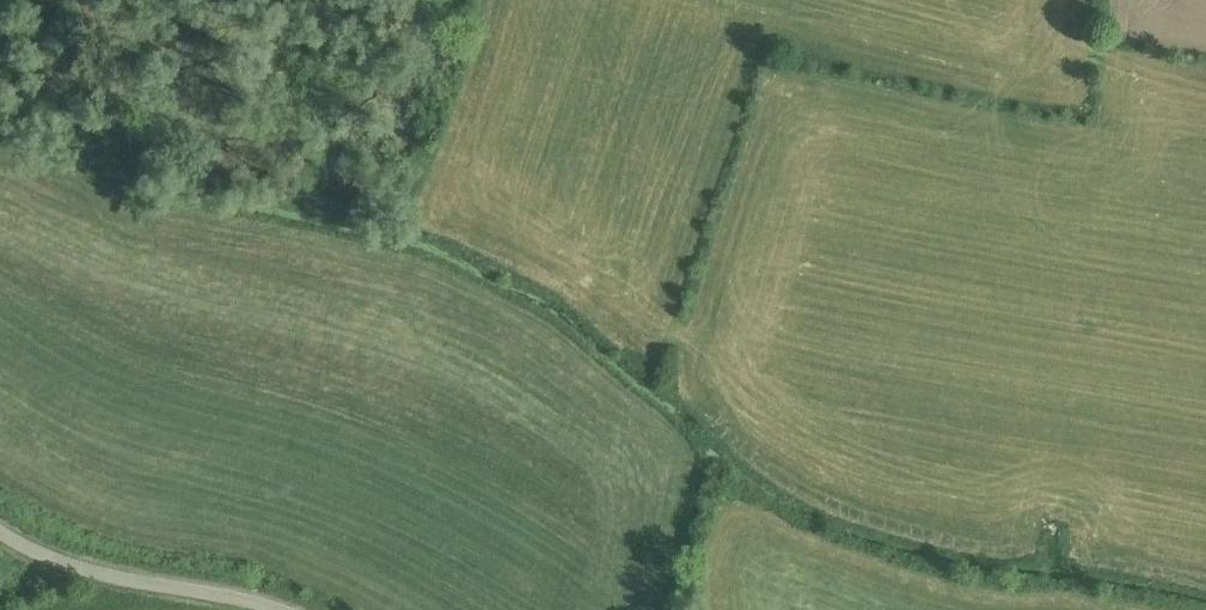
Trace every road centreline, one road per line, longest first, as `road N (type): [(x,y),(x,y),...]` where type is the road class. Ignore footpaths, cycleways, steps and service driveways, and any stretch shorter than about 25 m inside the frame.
road 1 (unclassified): [(284,609),(71,565),(0,530)]

